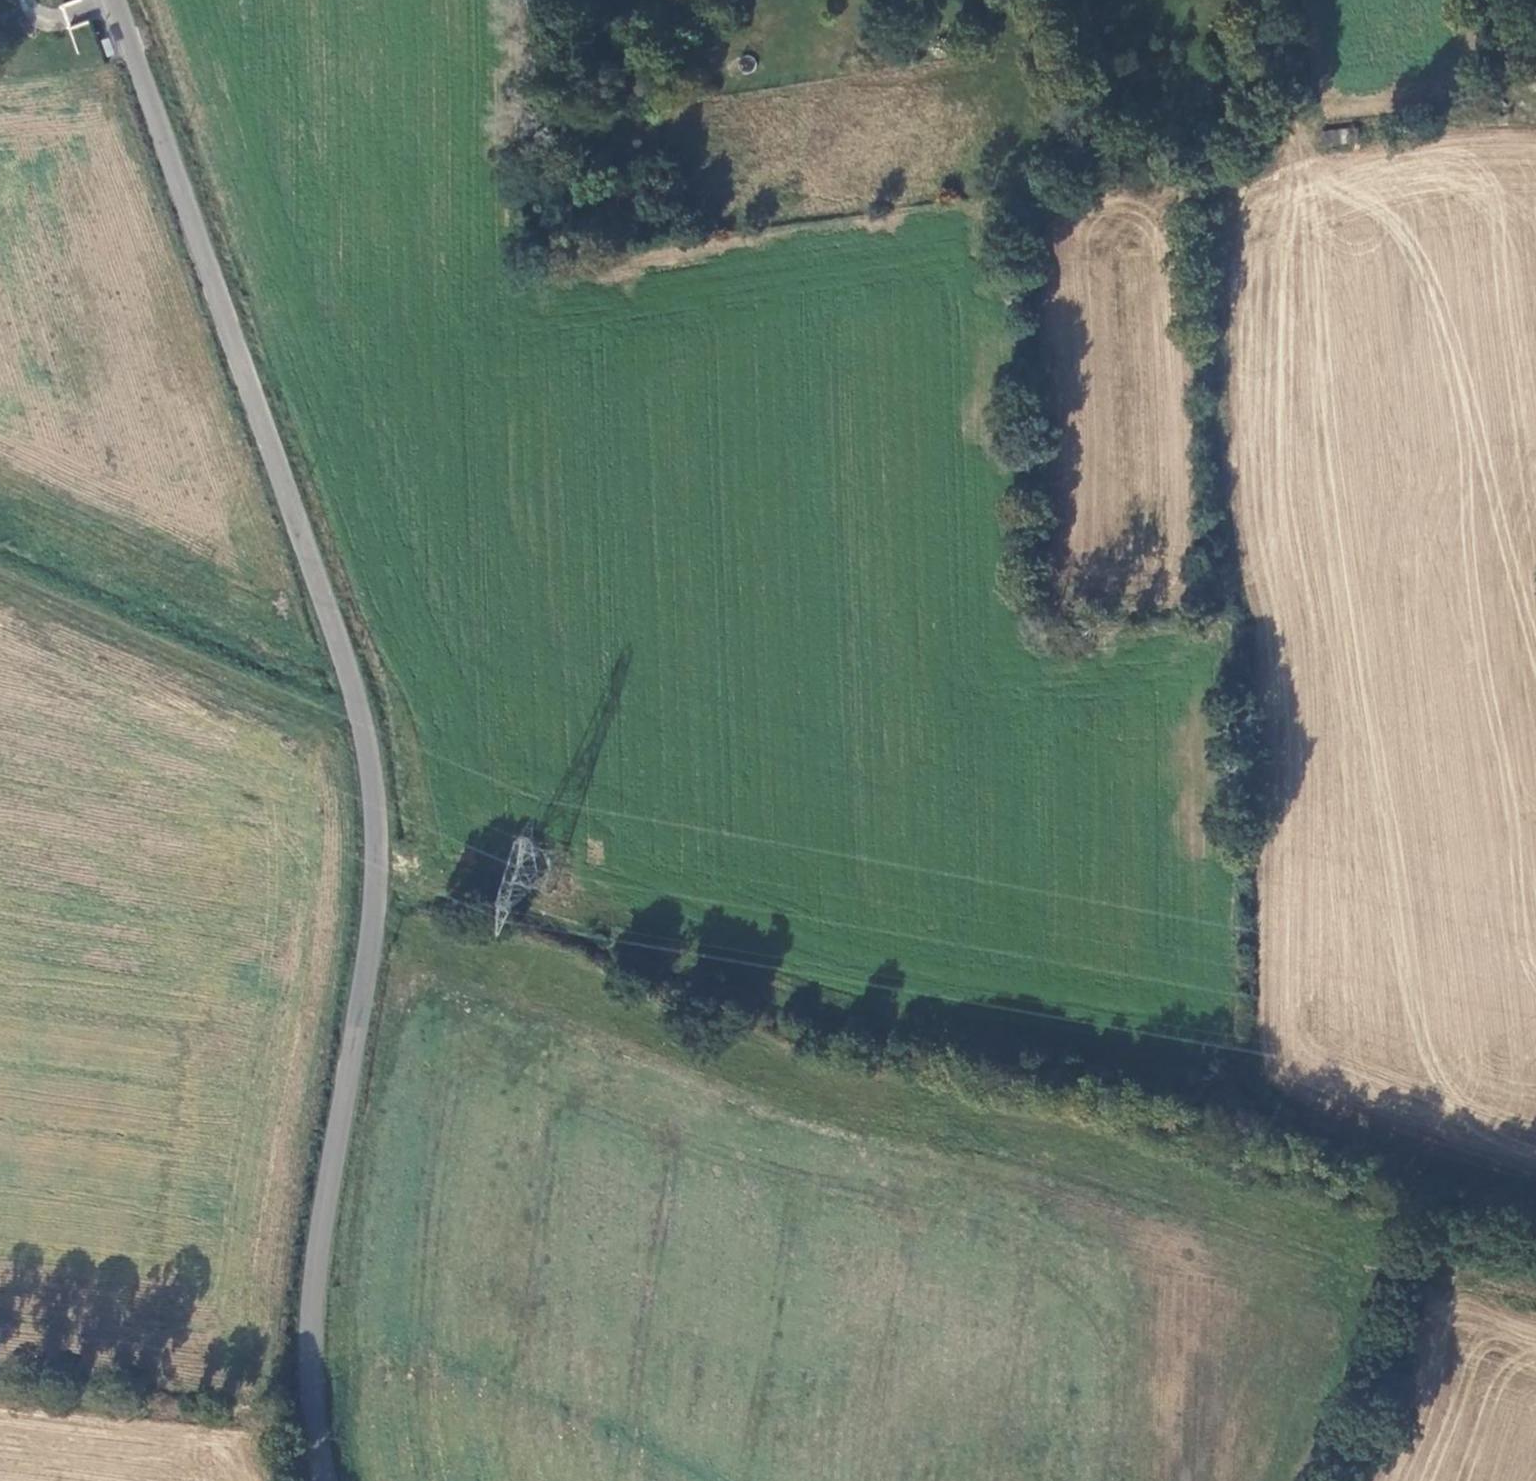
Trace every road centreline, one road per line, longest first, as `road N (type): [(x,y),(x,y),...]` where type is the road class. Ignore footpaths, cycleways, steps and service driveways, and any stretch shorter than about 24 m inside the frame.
road 1 (unclassified): [(325,1480),(311,1393),(311,1277),(376,896),(374,772),(343,656),(112,0)]

